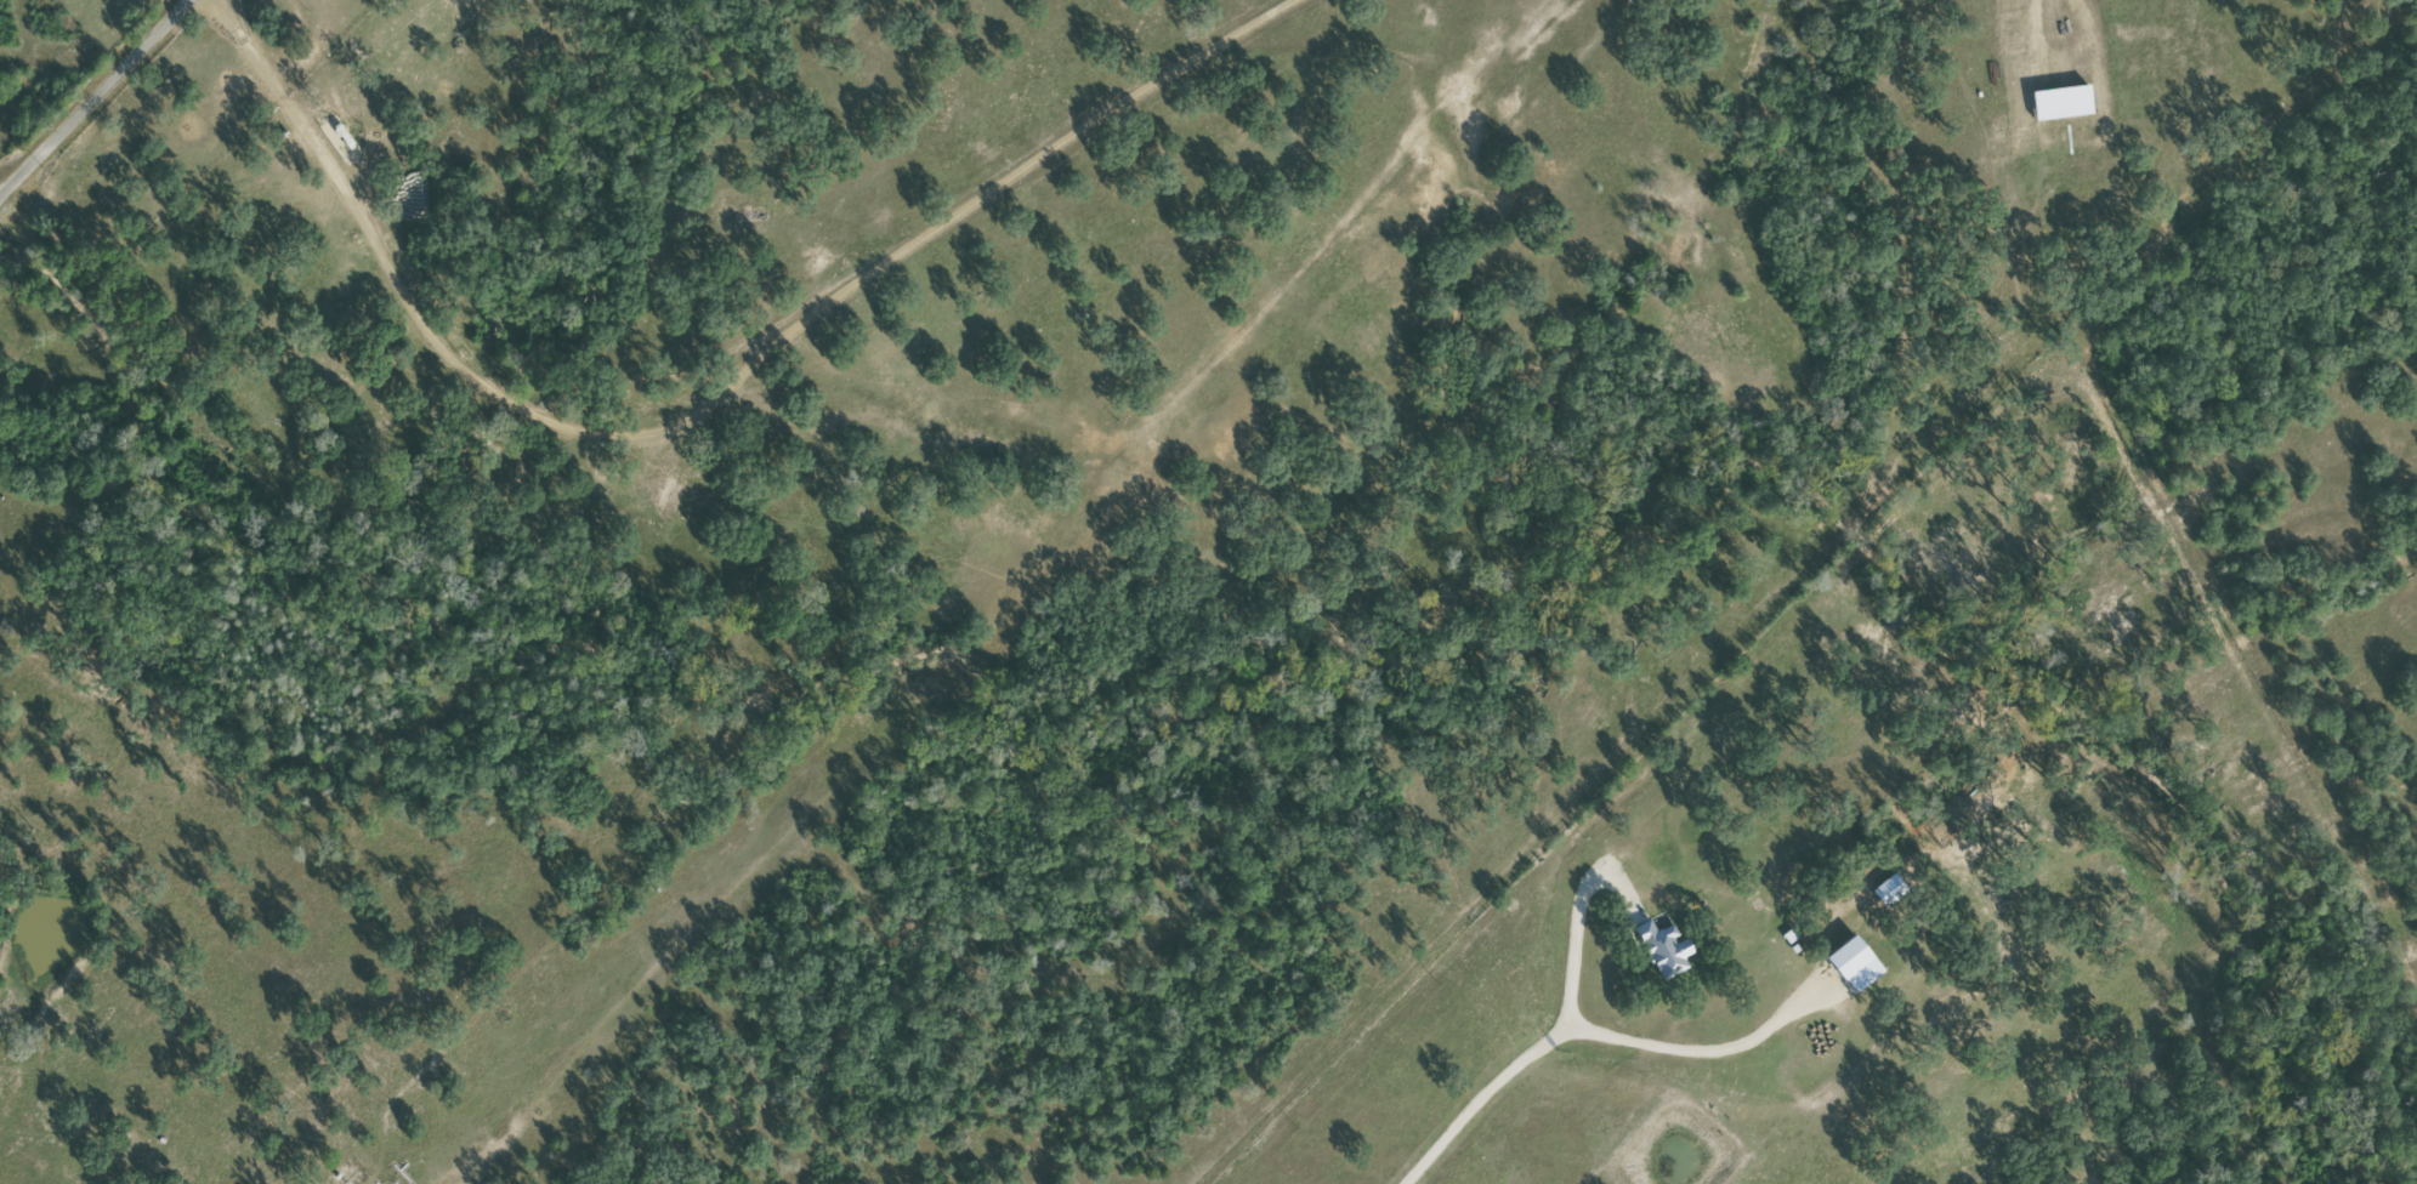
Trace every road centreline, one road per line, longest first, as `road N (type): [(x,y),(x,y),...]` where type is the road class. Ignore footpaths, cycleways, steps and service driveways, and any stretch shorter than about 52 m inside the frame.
road 1 (residential): [(0,193),(190,0)]

